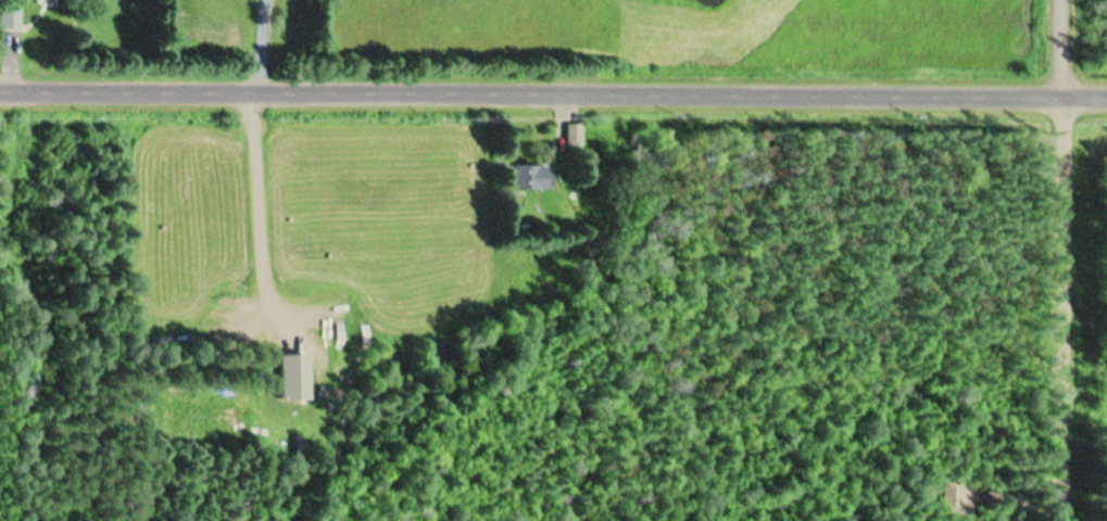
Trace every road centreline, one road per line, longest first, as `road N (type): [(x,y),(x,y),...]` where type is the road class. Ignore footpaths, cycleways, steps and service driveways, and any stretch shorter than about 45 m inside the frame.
road 1 (secondary): [(1106,96),(0,91)]
road 2 (residential): [(1070,520),(1070,0)]

